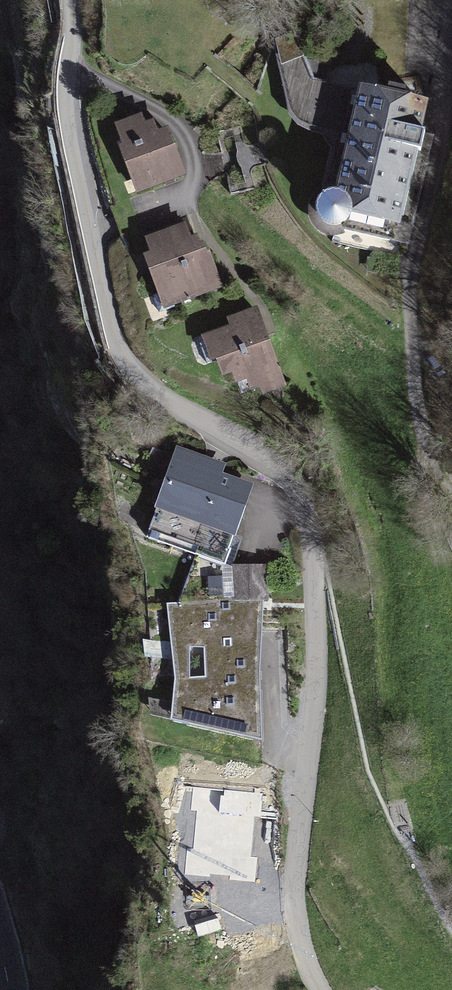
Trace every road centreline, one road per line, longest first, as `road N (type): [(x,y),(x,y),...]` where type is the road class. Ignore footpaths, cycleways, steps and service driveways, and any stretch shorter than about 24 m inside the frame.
road 1 (residential): [(320,989),(293,898),(316,714),(310,514),(298,482),(271,457),(154,393),(115,349),(64,94),(74,0)]

